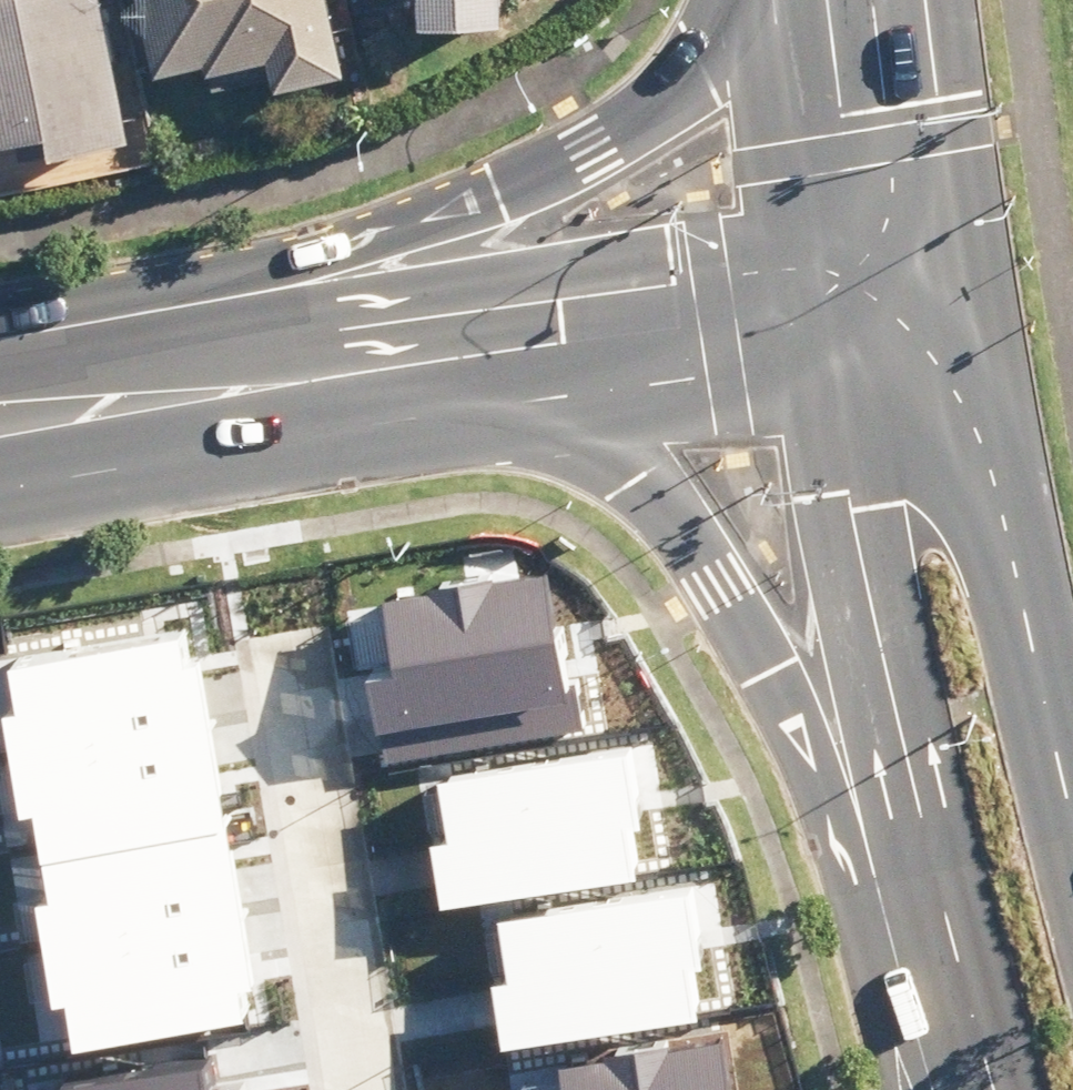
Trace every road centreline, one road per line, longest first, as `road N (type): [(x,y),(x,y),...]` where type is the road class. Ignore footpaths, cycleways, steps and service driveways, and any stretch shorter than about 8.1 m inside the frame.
road 1 (secondary): [(905,877),(729,581),(620,457),(549,433),(248,369)]
road 2 (secondary): [(934,239),(1072,868)]
road 3 (secondary): [(905,877),(819,502),(780,264)]
road 4 (secondary): [(248,369),(590,142),(754,5)]
road 5 (secondary): [(248,369),(780,264)]
road 6 (residential): [(355,1089),(283,642)]
road 7 (secondary): [(780,264),(754,5)]
road 8 (secondary): [(0,408),(248,369)]
road 9 (secondary): [(904,0),(910,105),(934,239)]
road 10 (secondary): [(967,1089),(931,991),(905,877)]
road 11 (secondary): [(780,264),(934,239)]

